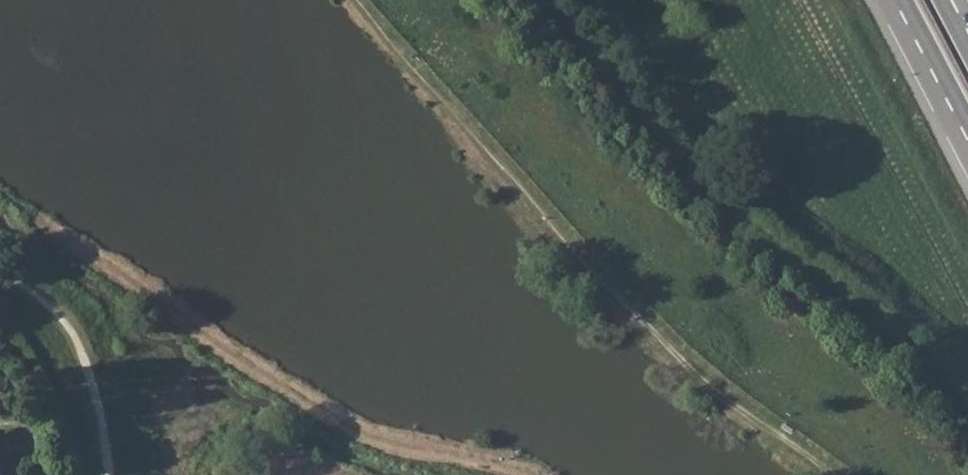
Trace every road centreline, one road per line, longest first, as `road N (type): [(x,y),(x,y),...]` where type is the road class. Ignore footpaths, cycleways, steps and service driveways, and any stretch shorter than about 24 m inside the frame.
road 1 (primary): [(906,0),(967,117)]

